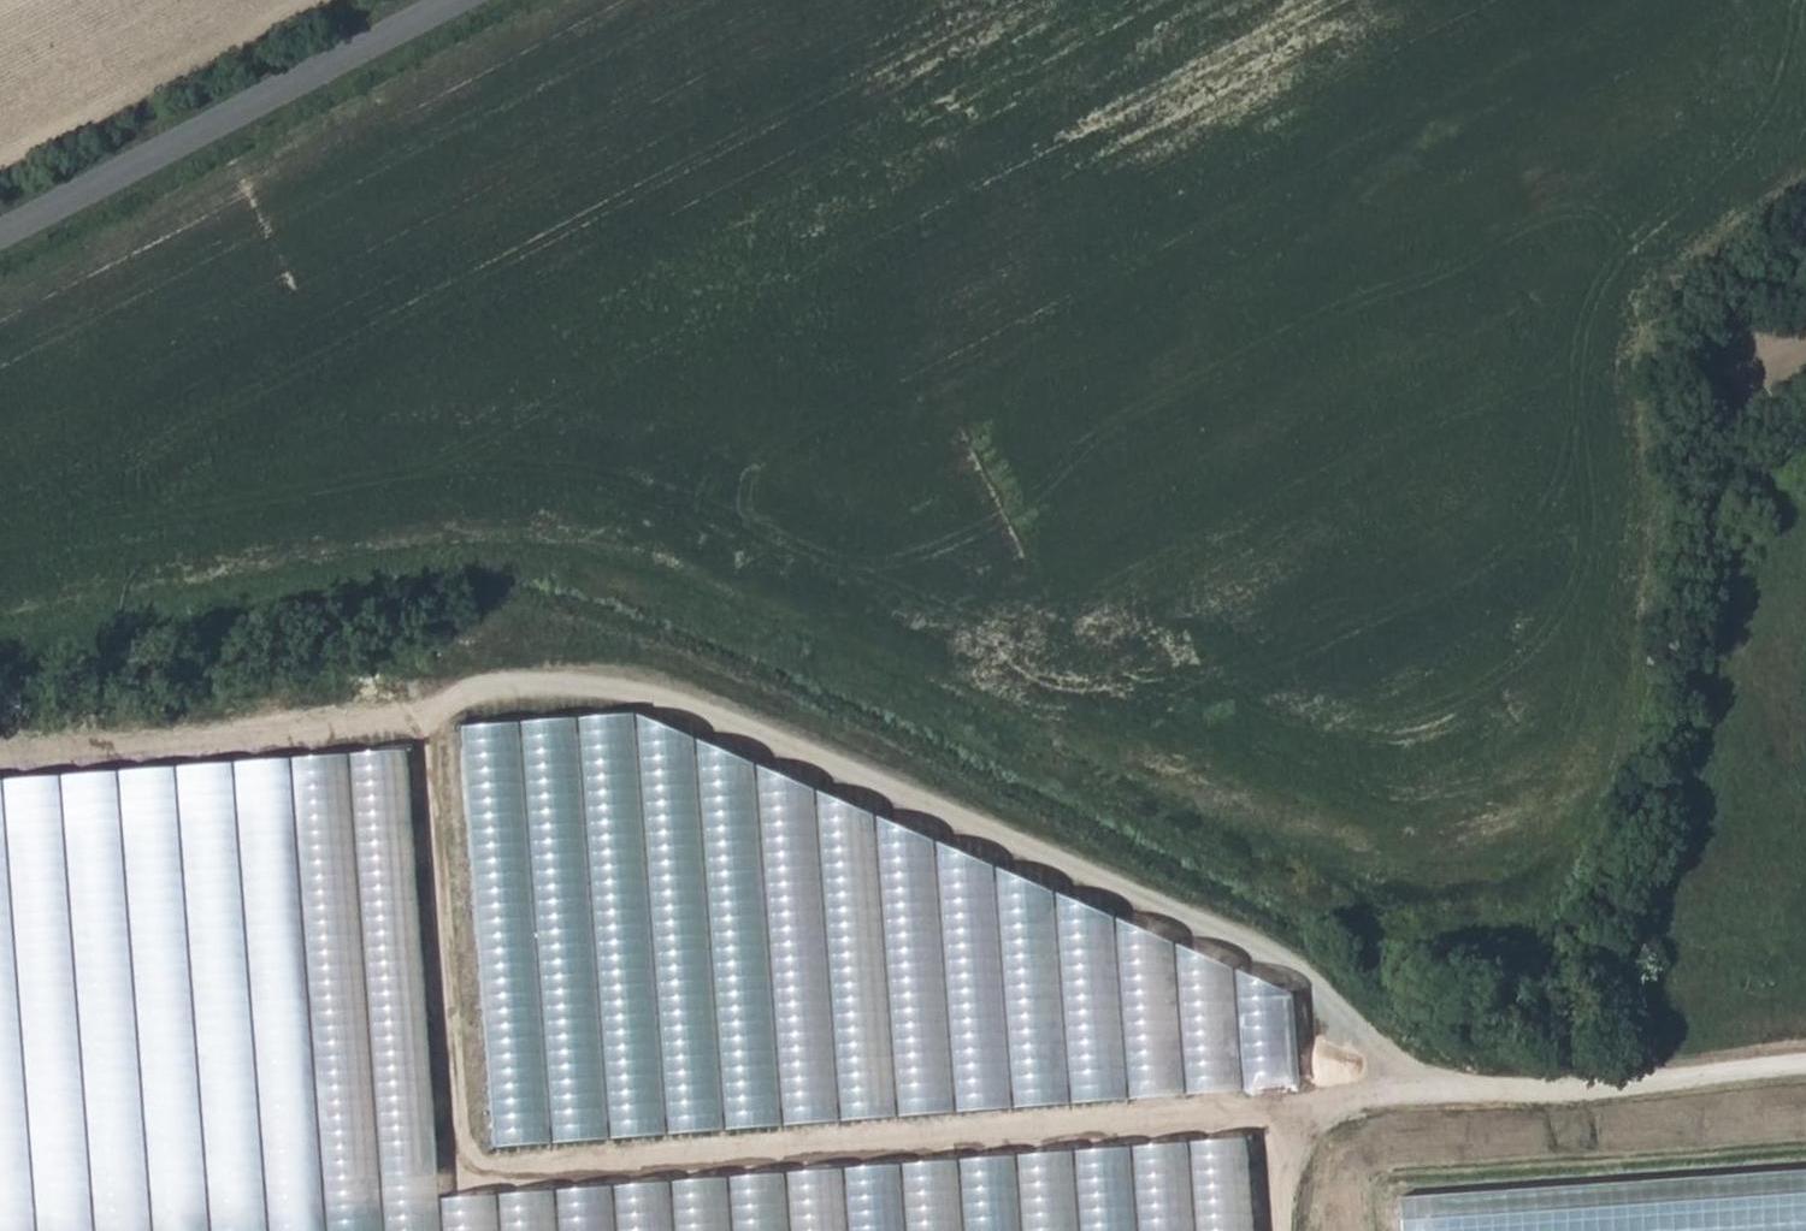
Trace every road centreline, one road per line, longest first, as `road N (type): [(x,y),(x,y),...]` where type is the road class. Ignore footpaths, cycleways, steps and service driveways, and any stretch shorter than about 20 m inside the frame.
road 1 (track): [(1282,1230),(1272,1128),(1310,1100),(1805,1072)]
road 2 (tertiary): [(0,233),(454,0)]

